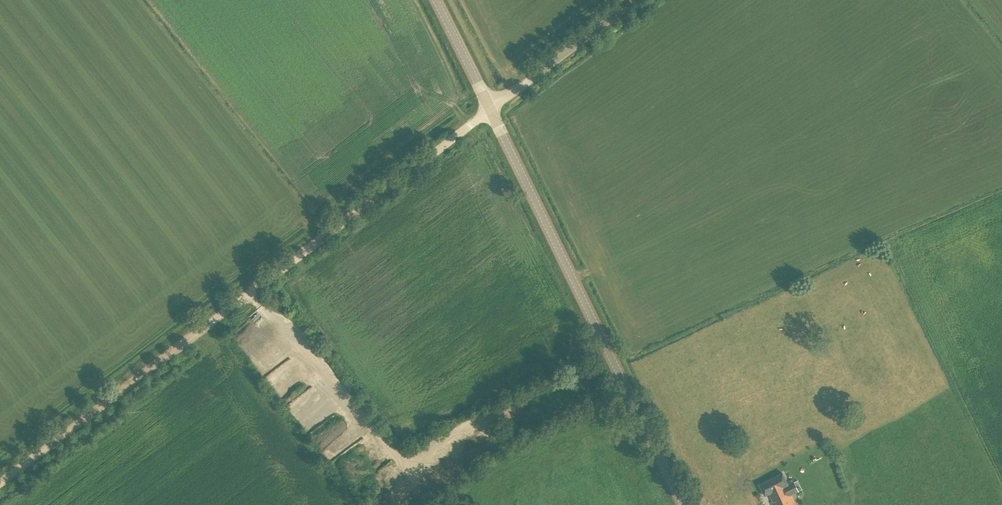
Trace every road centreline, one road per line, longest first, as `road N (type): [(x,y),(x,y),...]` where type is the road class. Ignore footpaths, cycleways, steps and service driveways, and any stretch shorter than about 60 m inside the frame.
road 1 (track): [(490,108),(0,479)]
road 2 (secondary): [(684,504),(490,108)]
road 3 (unclassified): [(490,108),(633,0)]
road 4 (secondary): [(490,108),(435,0)]

